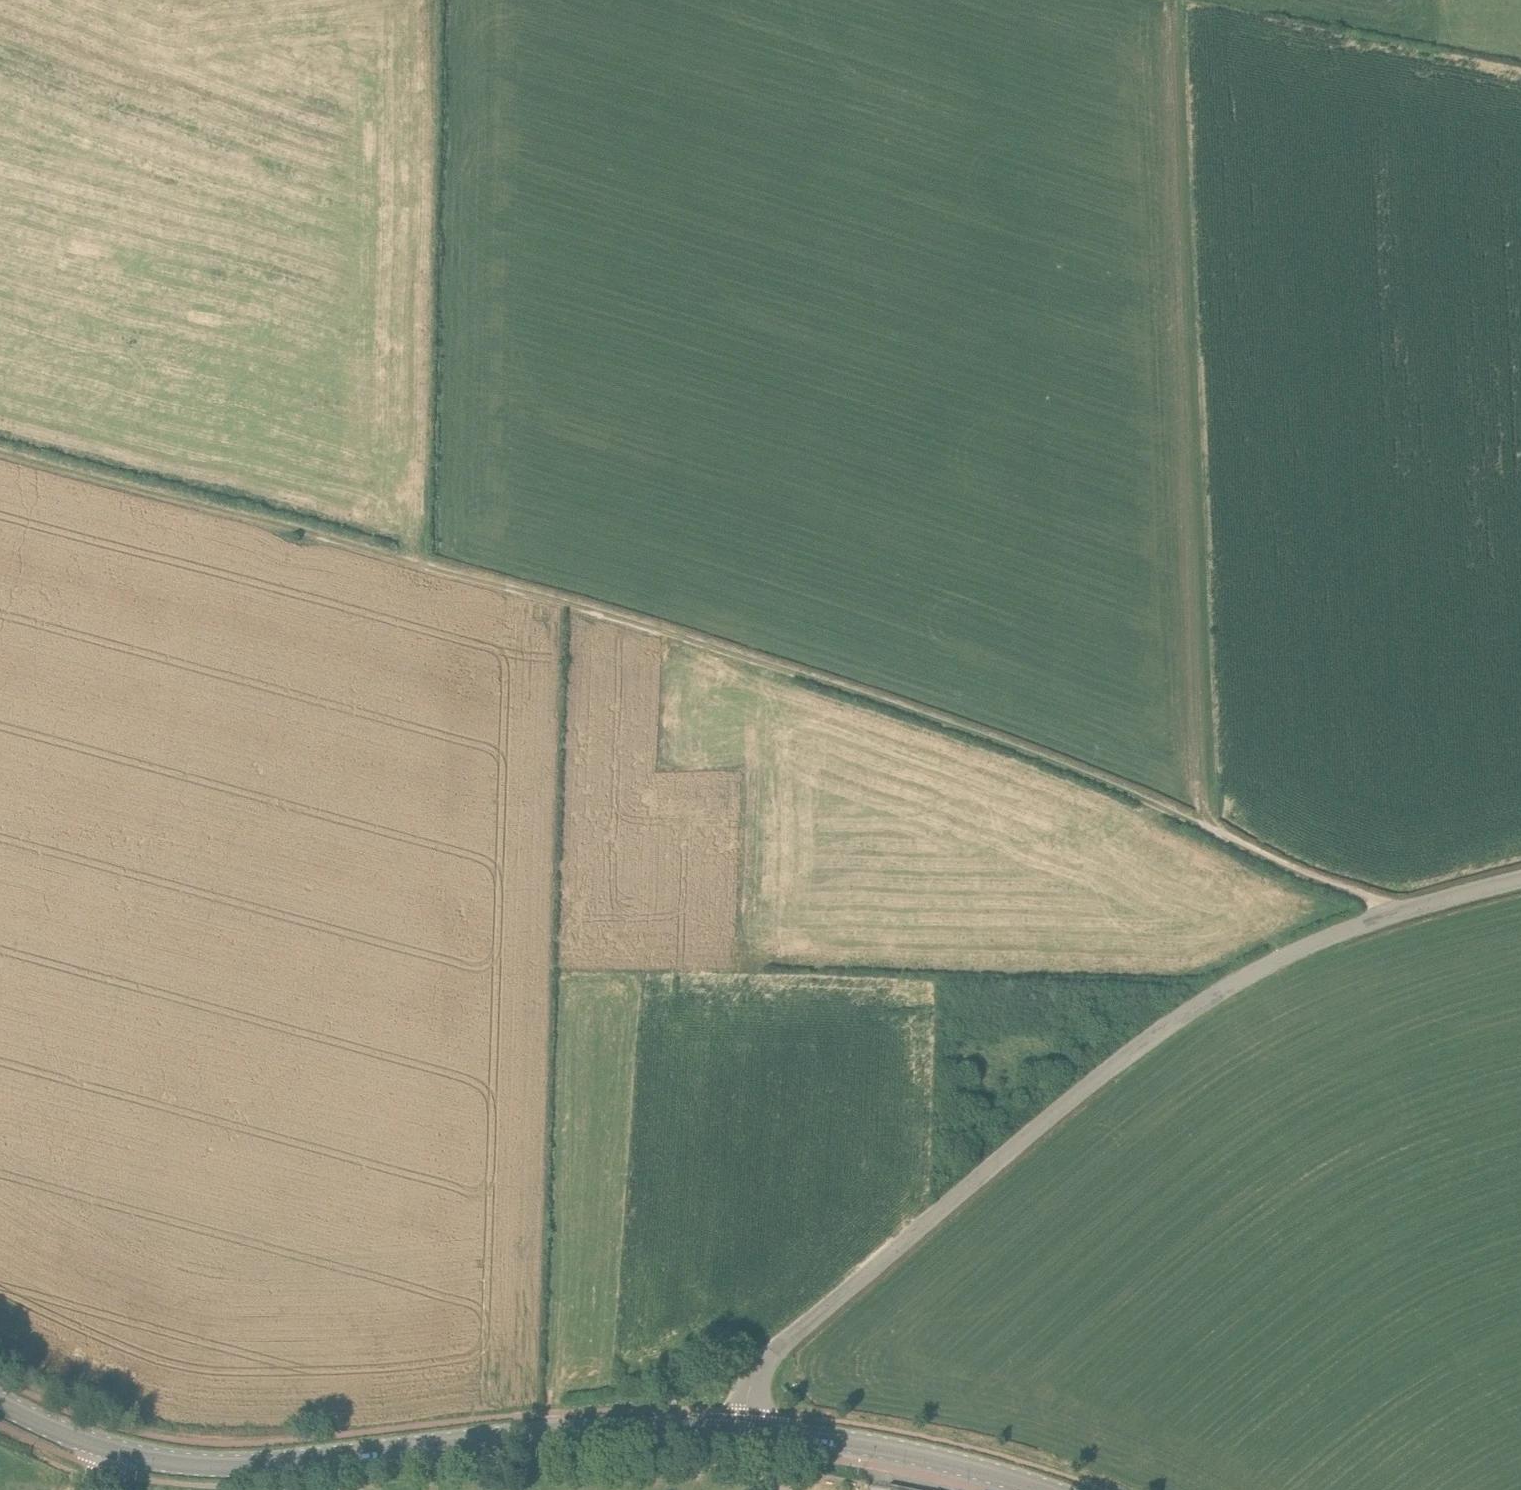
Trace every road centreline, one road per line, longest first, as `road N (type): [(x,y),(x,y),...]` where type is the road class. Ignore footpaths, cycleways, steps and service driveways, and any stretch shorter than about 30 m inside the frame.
road 1 (track): [(0,452),(569,603),(824,681),(1049,759),(1398,912)]
road 2 (unclassified): [(749,1430),(755,1379),(772,1352),(1166,1025),(1323,939),(1520,878)]
road 3 (secondary): [(749,1430),(562,1434),(214,1465),(110,1447)]
road 4 (secondary): [(1053,1489),(868,1443),(749,1430)]

